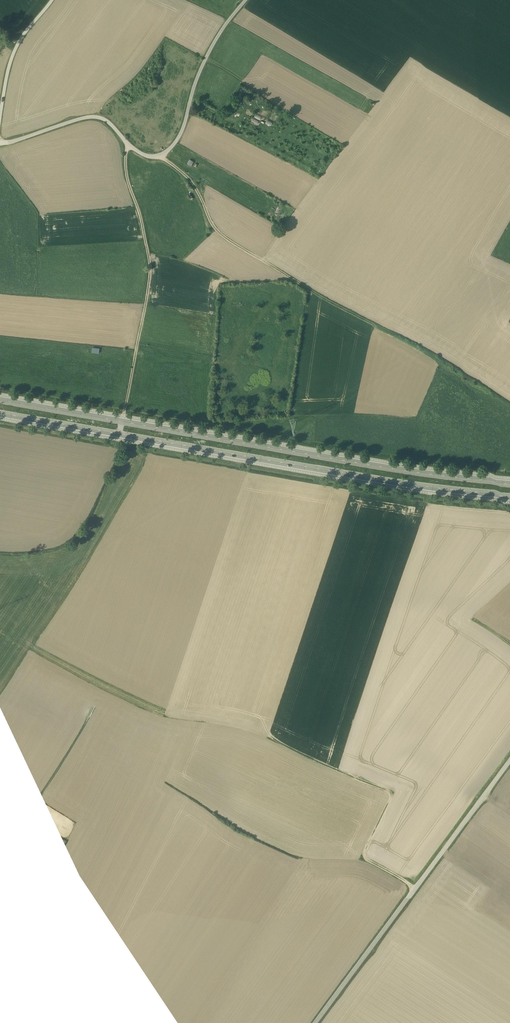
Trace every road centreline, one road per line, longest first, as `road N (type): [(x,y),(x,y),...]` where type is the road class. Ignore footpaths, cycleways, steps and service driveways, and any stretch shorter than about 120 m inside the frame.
road 1 (primary): [(119,434),(509,495)]
road 2 (primary): [(509,482),(121,421)]
road 3 (unclassified): [(0,144),(97,118),(142,154),(159,156),(183,131),(201,70),(245,0)]
road 4 (unclassified): [(509,762),(316,1022)]
road 5 (track): [(159,156),(191,182),(223,236),(378,327)]
road 6 (track): [(129,145),(128,183),(150,268),(121,421)]
road 7 (track): [(415,889),(364,858),(392,792),(269,738)]
road 8 (unclassified): [(0,119),(9,61),(52,0)]
road 9 (primary): [(121,421),(0,400)]
road 10 (primary): [(0,413),(119,434)]

